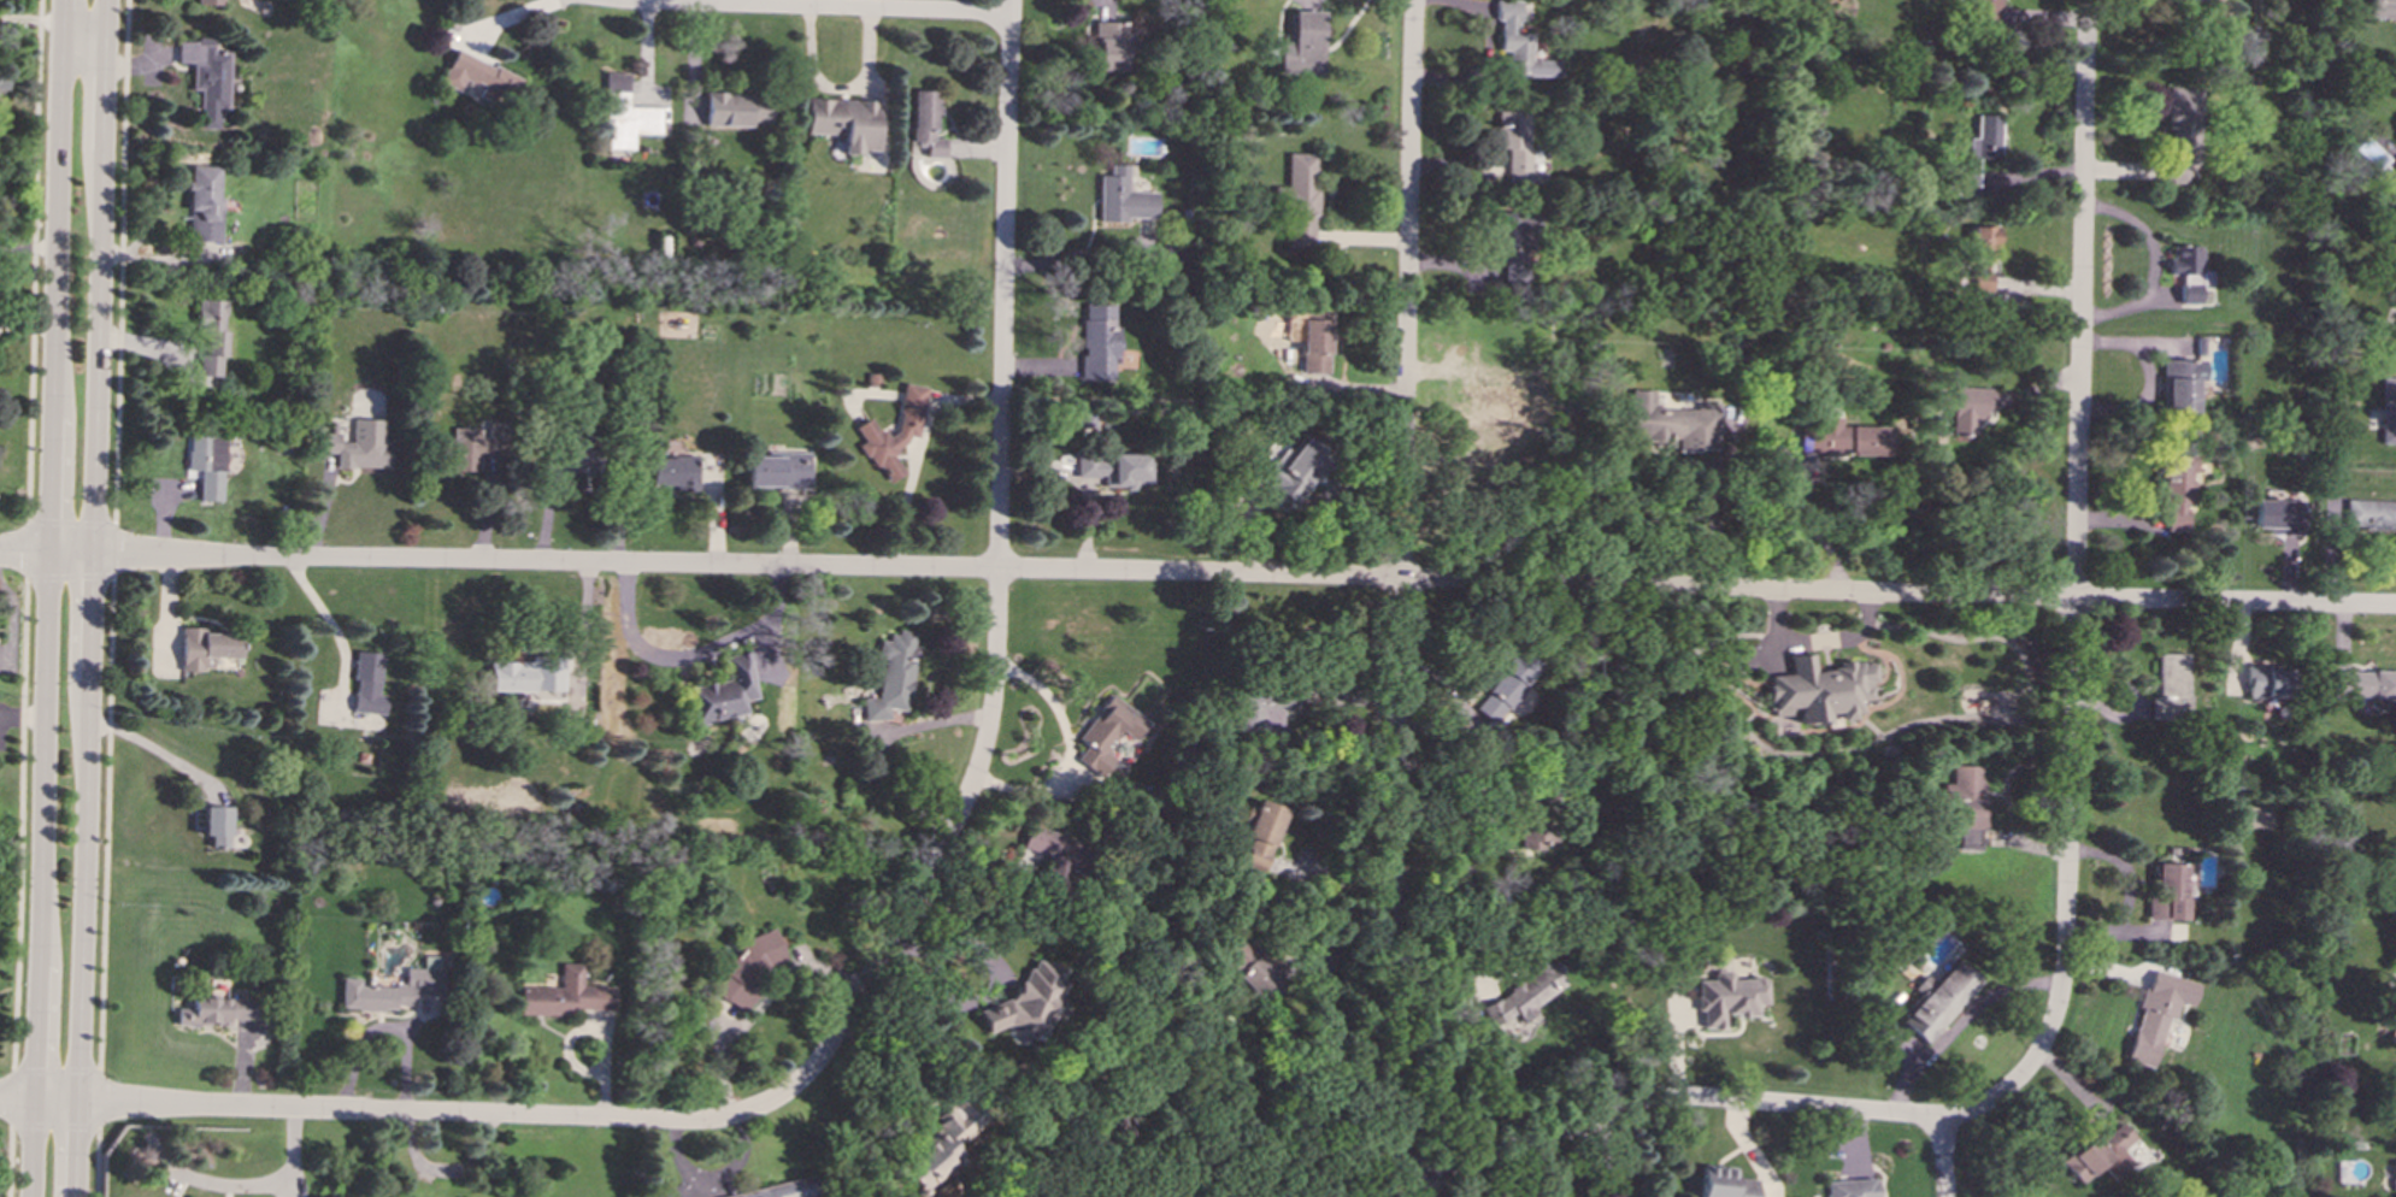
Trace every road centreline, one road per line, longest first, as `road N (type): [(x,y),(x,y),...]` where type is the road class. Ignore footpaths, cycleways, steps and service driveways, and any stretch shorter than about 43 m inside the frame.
road 1 (residential): [(2395,607),(967,567),(0,554)]
road 2 (secondary): [(78,1196),(105,0)]
road 3 (secondary): [(64,0),(37,1196)]
road 4 (residential): [(1936,1120),(1966,1114),(2020,1075),(2048,1030),(2062,969),(2086,0)]
road 5 (residential): [(1405,1161),(1388,1140),(1387,1109),(1415,0)]
road 6 (residential): [(769,1101),(808,1073),(832,1039),(958,816),(990,713),(1009,0)]
road 7 (residential): [(769,1101),(731,1115),(659,1122),(0,1101)]
road 8 (residential): [(1936,1120),(1656,1098),(1458,1166),(1434,1171),(1405,1161)]
road 9 (residential): [(1008,14),(607,0)]

